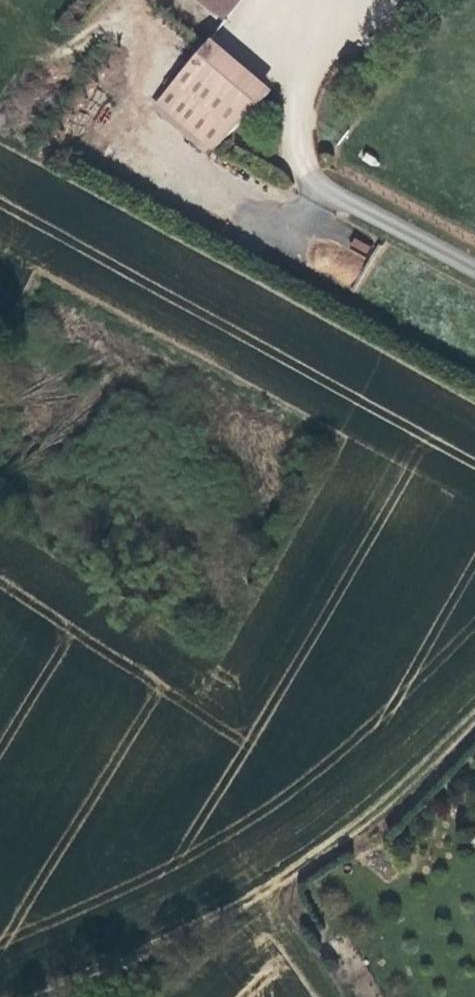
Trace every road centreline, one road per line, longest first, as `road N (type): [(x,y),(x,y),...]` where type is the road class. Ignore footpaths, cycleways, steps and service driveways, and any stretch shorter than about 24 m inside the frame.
road 1 (track): [(474,716),(369,818),(263,891),(33,996)]
road 2 (track): [(269,887),(276,913),(334,996)]

